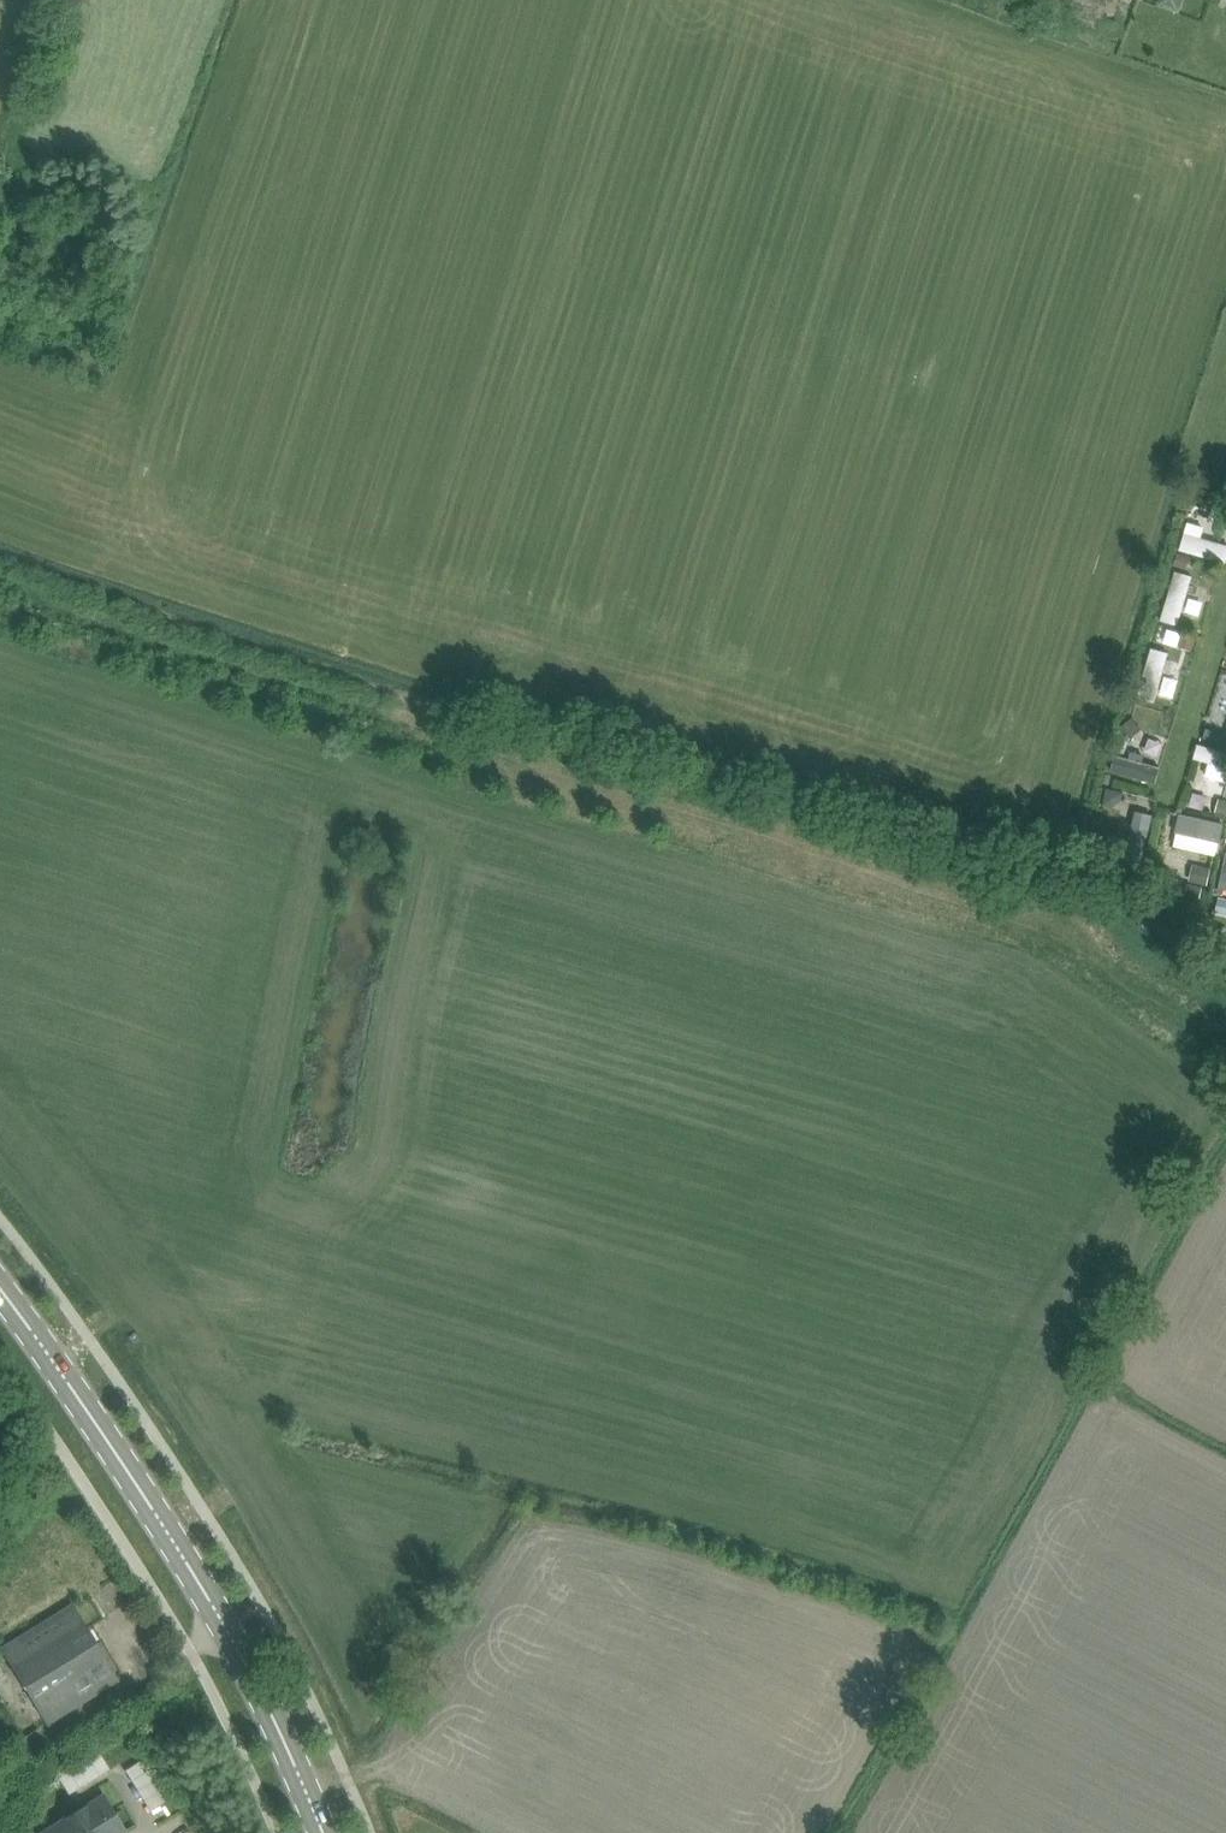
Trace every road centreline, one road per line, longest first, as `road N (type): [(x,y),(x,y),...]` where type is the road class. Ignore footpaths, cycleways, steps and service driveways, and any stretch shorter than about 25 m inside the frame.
road 1 (secondary): [(324,1832),(246,1661),(92,1417),(0,1288)]

